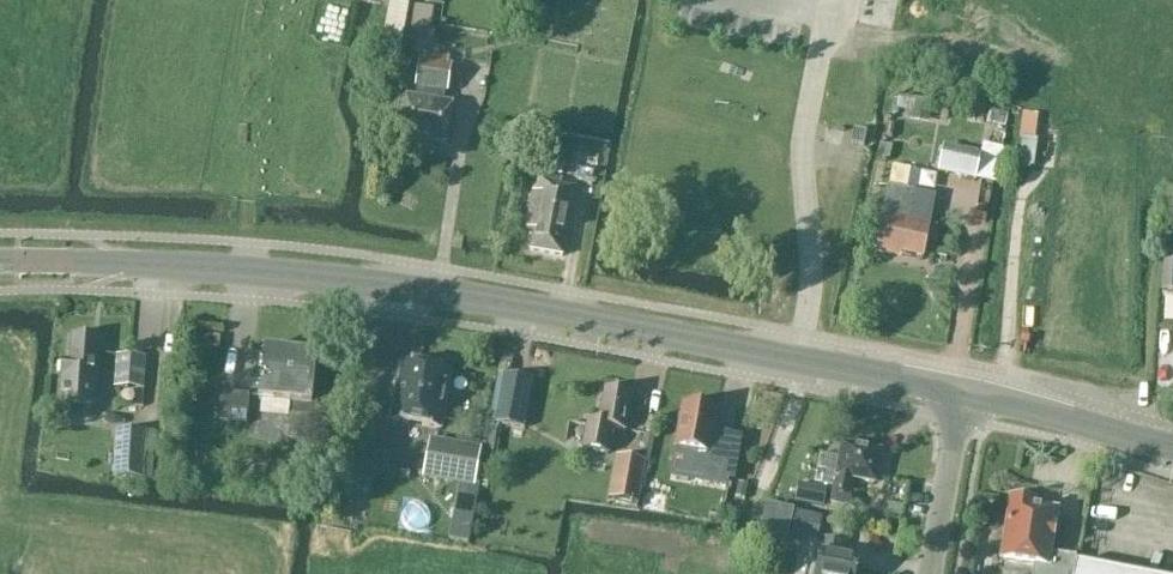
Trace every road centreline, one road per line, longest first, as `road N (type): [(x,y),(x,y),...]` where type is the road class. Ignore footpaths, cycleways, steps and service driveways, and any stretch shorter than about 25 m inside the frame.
road 1 (secondary): [(965,393),(497,303),(287,277),(0,261)]
road 2 (secondary): [(965,393),(1172,450)]
road 3 (tertiary): [(929,573),(965,393)]

